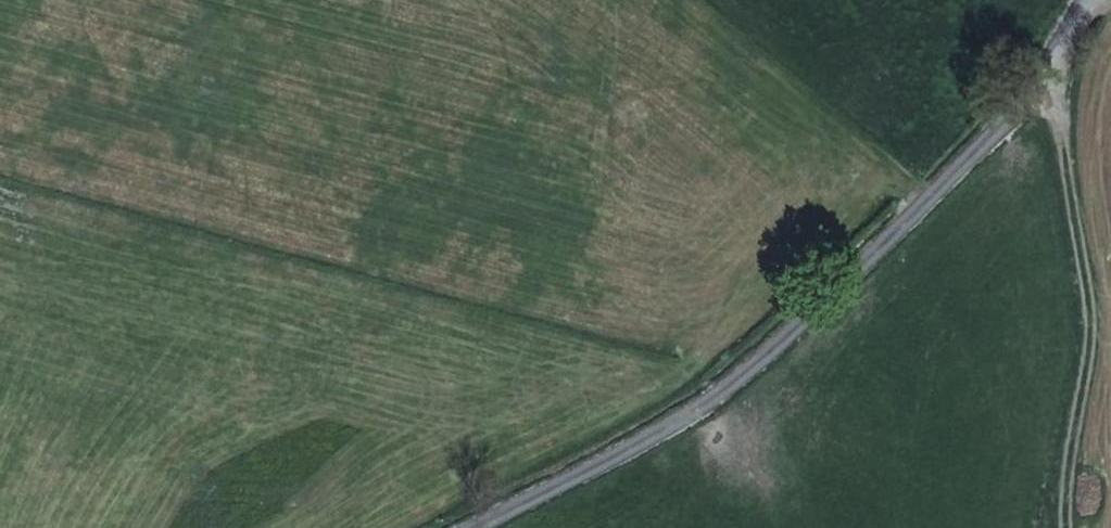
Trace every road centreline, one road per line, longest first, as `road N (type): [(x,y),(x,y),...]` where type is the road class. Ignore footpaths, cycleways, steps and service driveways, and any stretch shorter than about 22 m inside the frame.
road 1 (unclassified): [(464,527),(703,407),(1017,105),(1085,0)]
road 2 (track): [(1048,58),(1092,327),(1070,449),(1066,527)]

